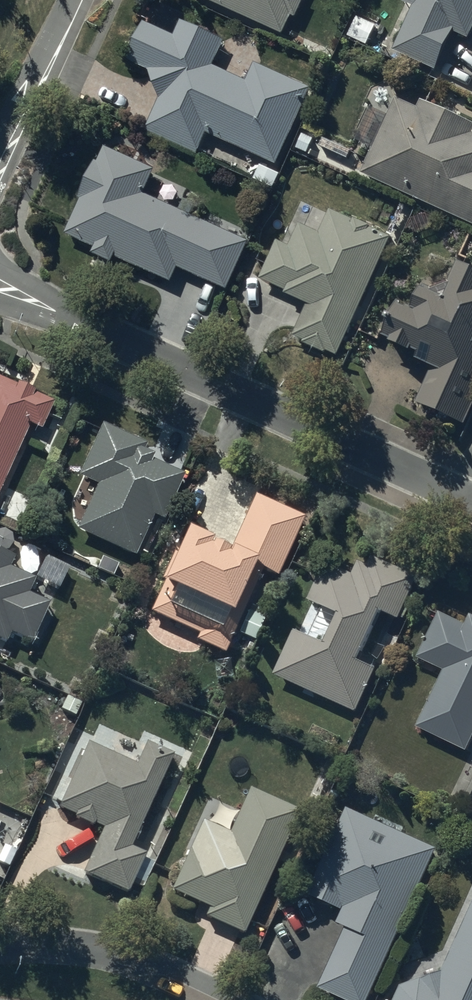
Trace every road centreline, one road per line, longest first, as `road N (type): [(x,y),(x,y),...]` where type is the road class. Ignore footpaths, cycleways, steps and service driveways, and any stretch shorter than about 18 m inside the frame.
road 1 (residential): [(0,287),(466,497)]
road 2 (residential): [(0,947),(138,956),(242,999)]
road 3 (residential): [(70,0),(0,142)]

